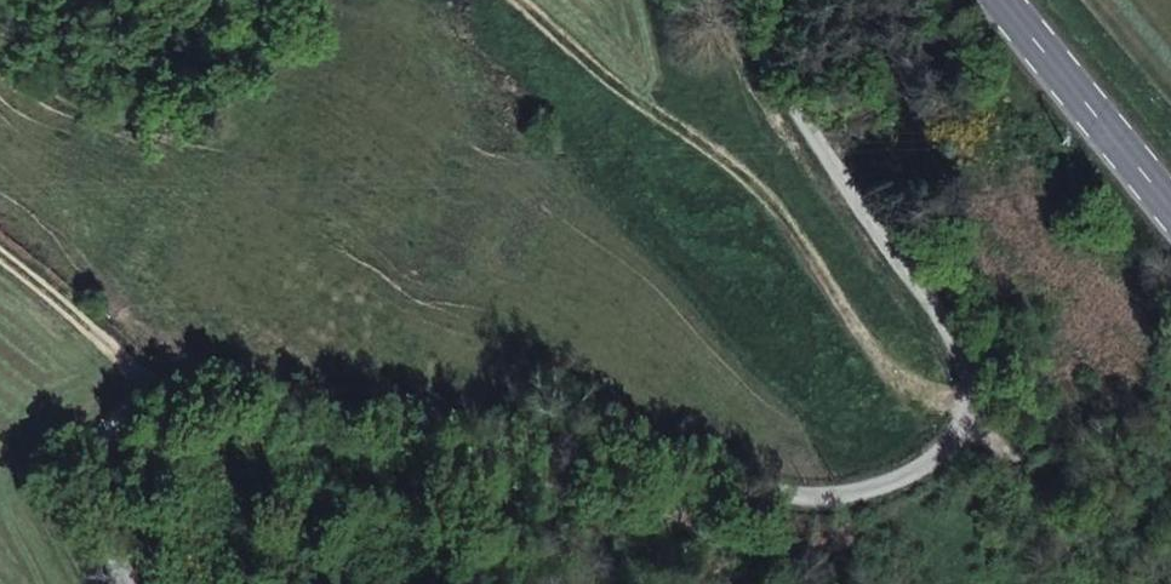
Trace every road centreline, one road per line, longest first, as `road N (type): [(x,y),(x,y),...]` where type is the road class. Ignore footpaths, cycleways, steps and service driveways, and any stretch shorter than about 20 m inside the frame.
road 1 (track): [(0,226),(166,361),(376,373),(769,458),(880,454),(951,413),(967,336),(840,142),(729,33),(720,0)]
road 2 (secondary): [(1170,206),(1002,0)]
road 3 (unclassified): [(139,583),(104,452),(166,361)]

